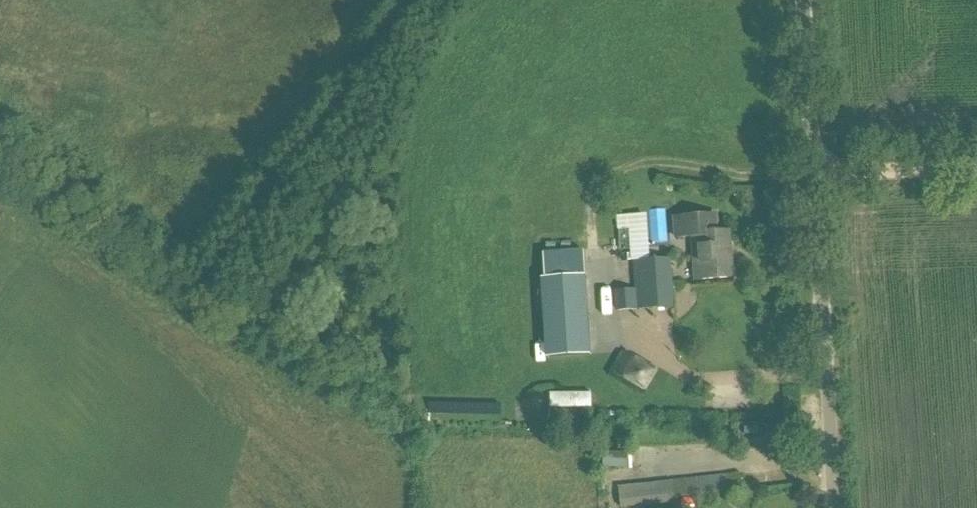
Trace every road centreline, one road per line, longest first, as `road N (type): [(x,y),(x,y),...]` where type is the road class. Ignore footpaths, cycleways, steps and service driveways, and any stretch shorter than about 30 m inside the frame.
road 1 (unclassified): [(837,507),(804,0)]
road 2 (track): [(813,170),(976,167)]

